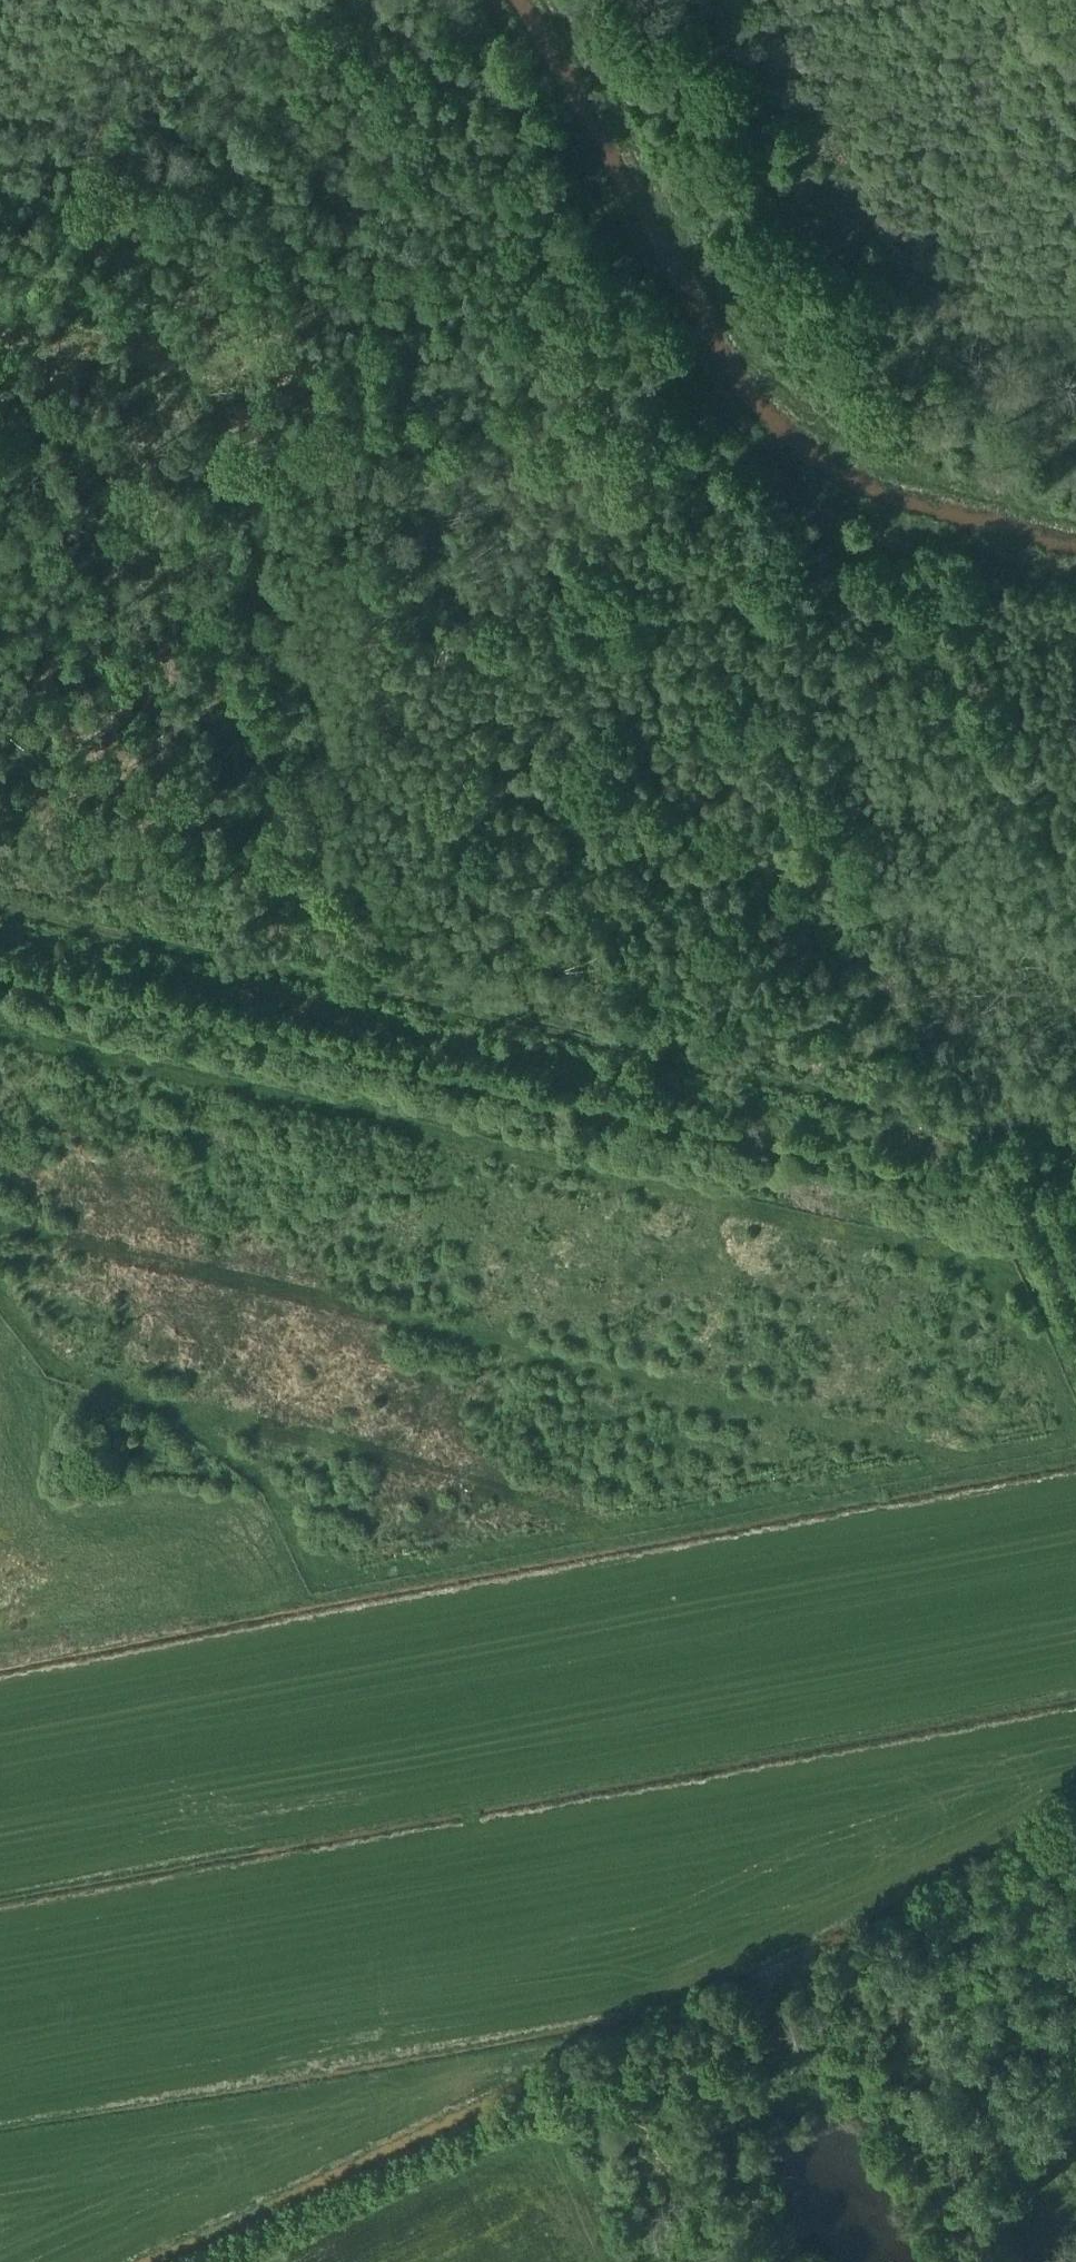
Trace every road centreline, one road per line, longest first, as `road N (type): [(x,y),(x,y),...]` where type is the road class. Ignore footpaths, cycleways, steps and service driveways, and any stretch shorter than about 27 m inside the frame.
road 1 (track): [(1075,577),(906,531),(822,492),(759,445),(689,364),(486,0)]
road 2 (track): [(553,0),(790,400),(853,453),(1075,516)]
road 3 (track): [(760,1072),(0,906)]

